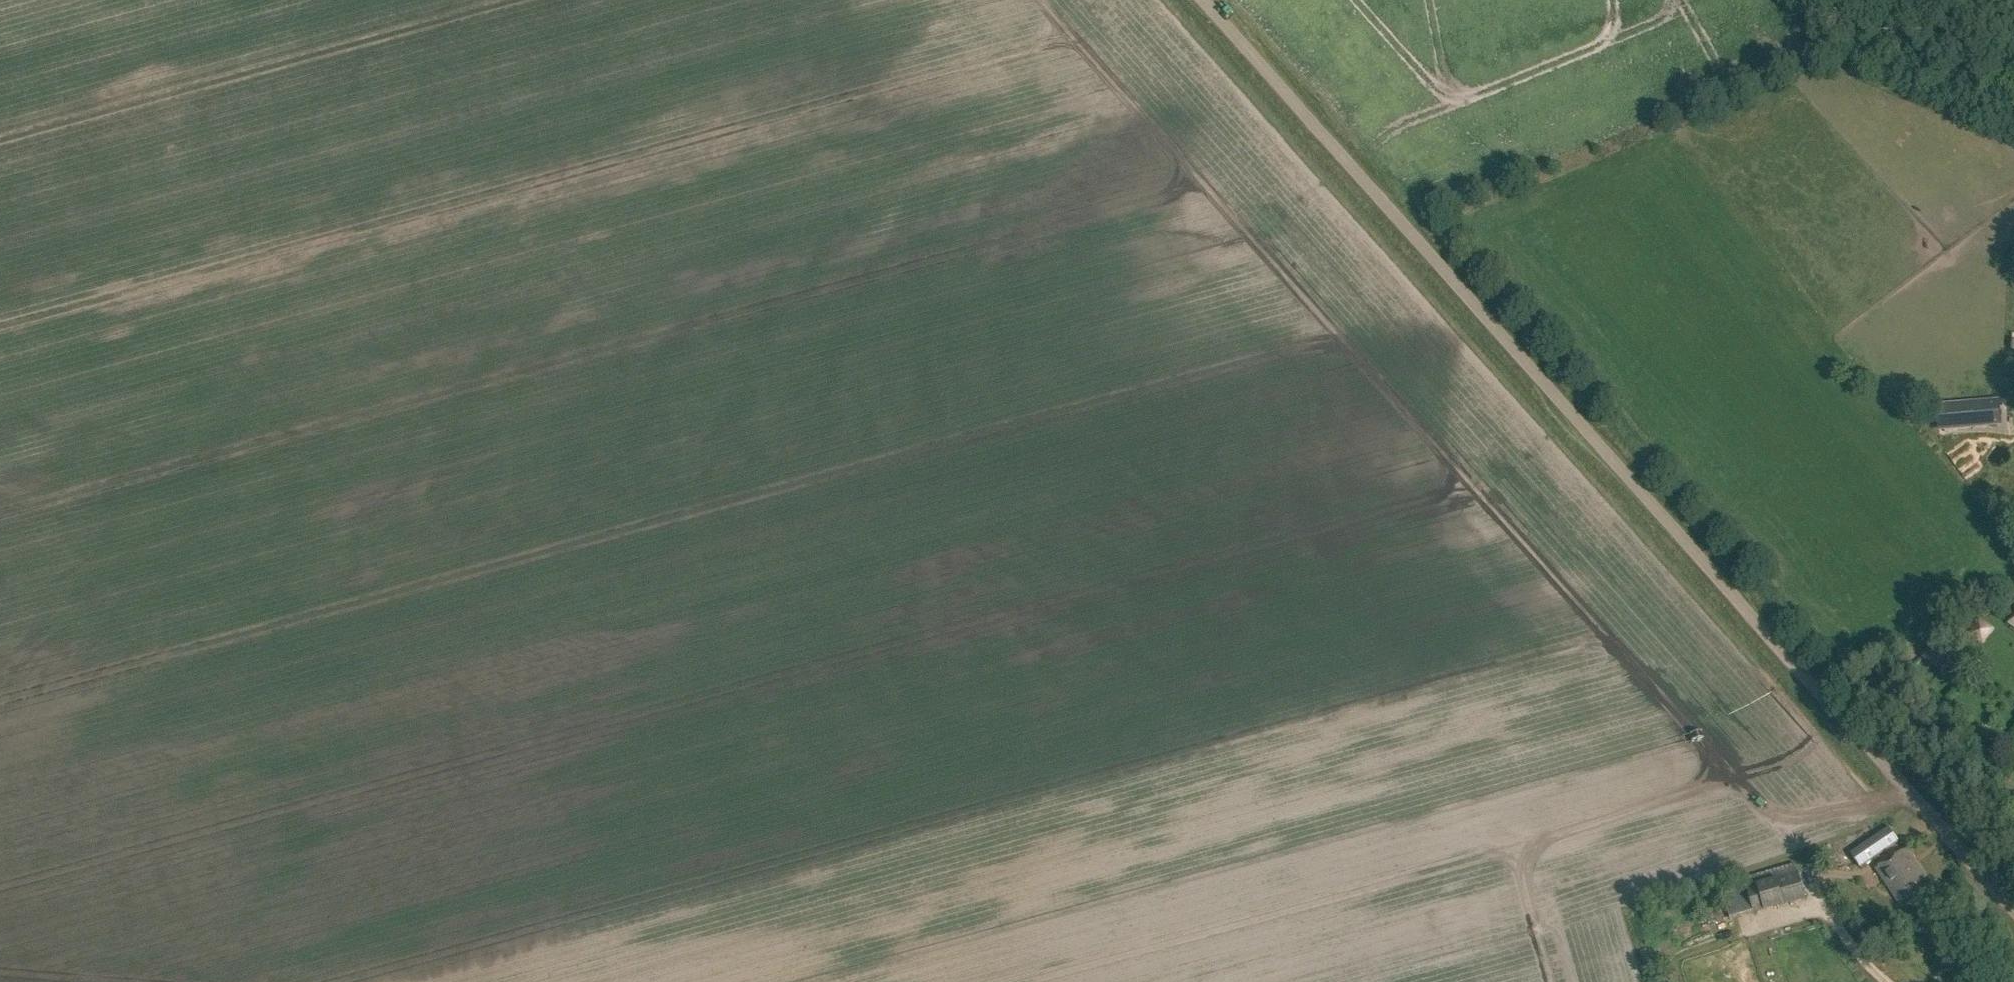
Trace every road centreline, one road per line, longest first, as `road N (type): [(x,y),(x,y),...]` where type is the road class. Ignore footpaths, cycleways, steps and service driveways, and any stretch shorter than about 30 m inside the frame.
road 1 (unclassified): [(1201,0),(2013,908)]

